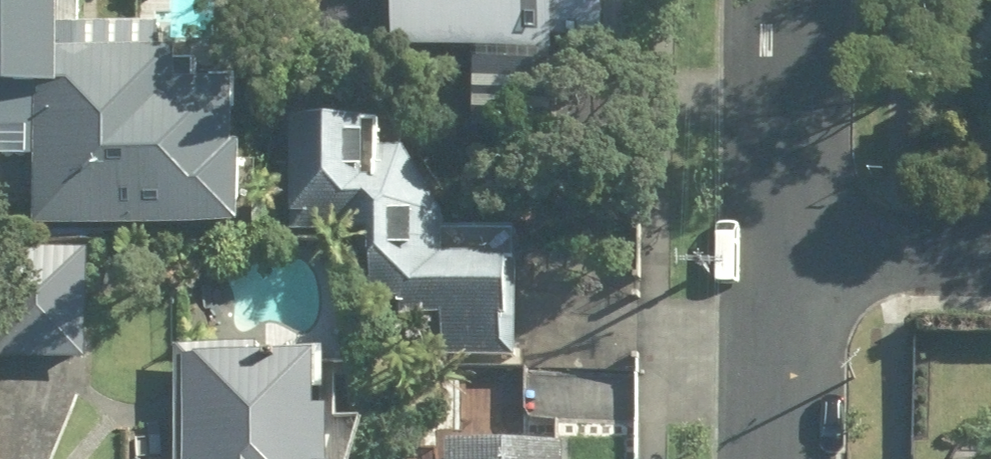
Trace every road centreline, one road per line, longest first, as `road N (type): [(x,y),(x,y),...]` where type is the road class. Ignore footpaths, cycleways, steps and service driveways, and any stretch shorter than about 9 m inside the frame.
road 1 (residential): [(781,0),(778,248)]
road 2 (residential): [(990,247),(778,248)]
road 3 (residential): [(778,248),(775,458)]

